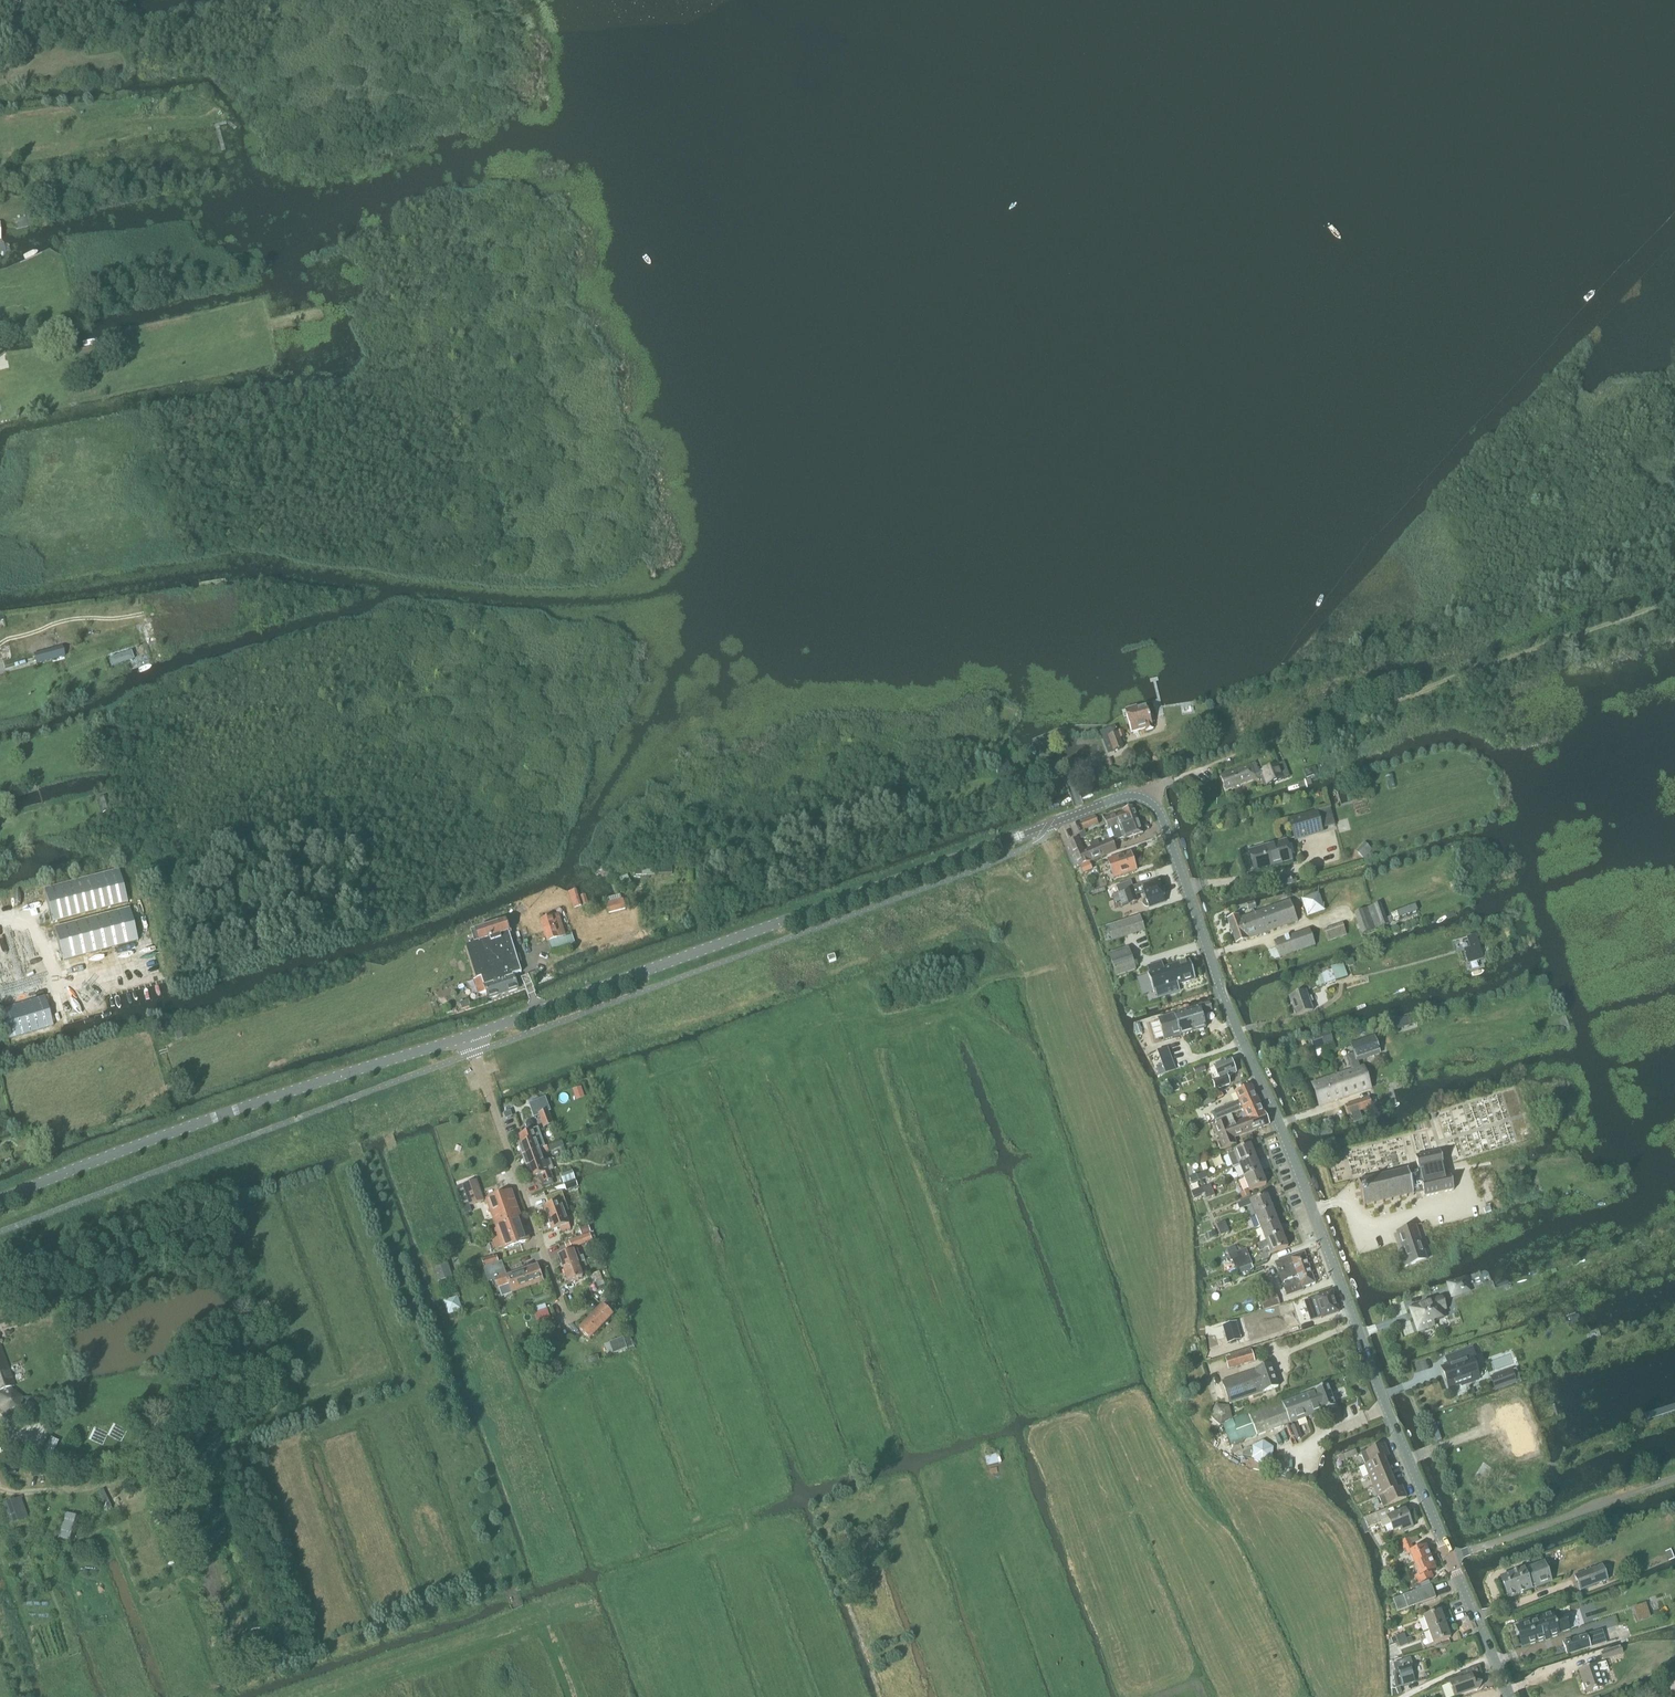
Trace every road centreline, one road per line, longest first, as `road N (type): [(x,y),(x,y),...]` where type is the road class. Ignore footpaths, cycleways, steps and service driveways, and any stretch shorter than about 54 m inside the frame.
road 1 (residential): [(1450,1558),(1224,1001),(1163,817),(1144,798)]
road 2 (track): [(340,1104),(526,1619),(537,1617),(569,1696)]
road 3 (unclassified): [(469,1036),(1002,842)]
road 4 (track): [(1170,1363),(1180,1274),(1153,1155),(1046,826)]
road 5 (unclassified): [(0,1200),(284,1093),(469,1036)]
road 6 (residential): [(469,1036),(570,1321)]
road 7 (unclassified): [(1450,1558),(1674,1479)]
road 8 (track): [(526,1619),(342,1681)]
road 9 (residential): [(1002,842),(1128,796),(1144,798)]
road 10 (residential): [(1509,1696),(1450,1558)]
road 11 (track): [(1105,950),(972,993)]

